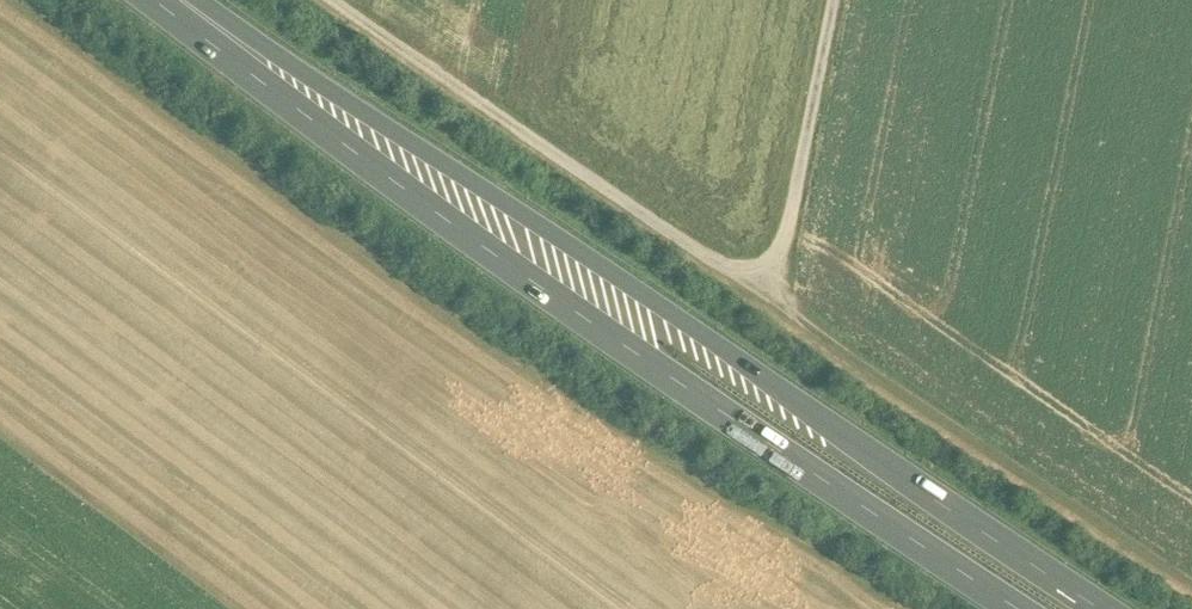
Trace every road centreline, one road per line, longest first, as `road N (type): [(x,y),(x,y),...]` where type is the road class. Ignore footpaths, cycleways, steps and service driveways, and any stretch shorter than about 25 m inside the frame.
road 1 (trunk): [(1098,608),(678,321),(170,3)]
road 2 (trunk): [(170,3),(648,365),(1012,608)]
road 3 (track): [(775,303),(329,0)]
road 4 (track): [(1191,586),(826,347),(775,303)]
road 5 (track): [(775,303),(834,0)]

